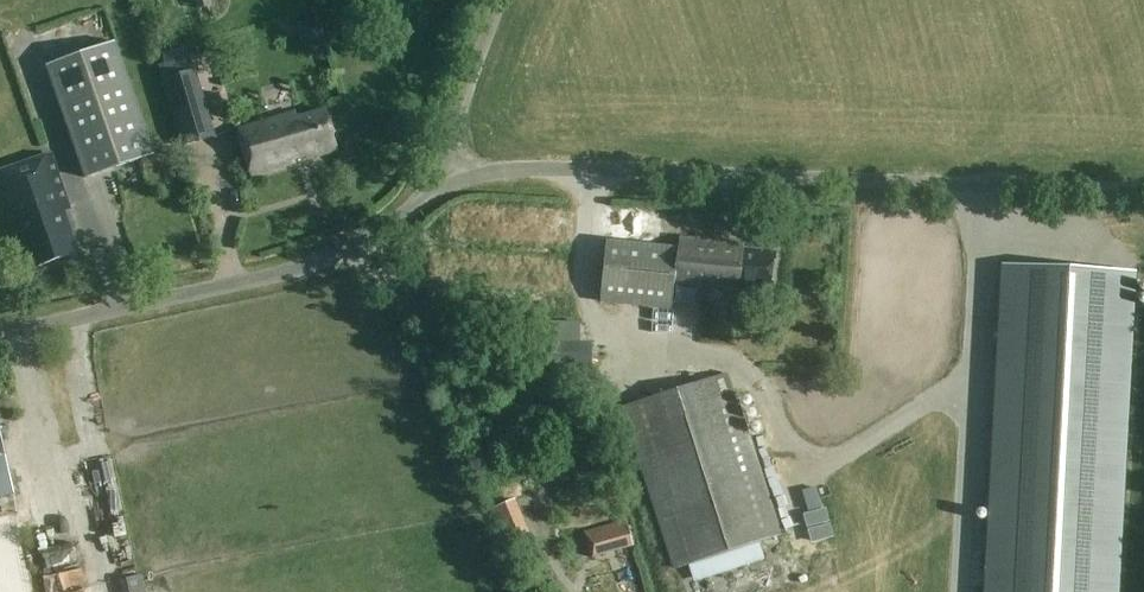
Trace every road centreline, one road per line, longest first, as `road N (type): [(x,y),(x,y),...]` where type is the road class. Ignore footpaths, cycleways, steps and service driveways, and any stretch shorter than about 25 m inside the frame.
road 1 (unclassified): [(1143,190),(555,169),(454,180)]
road 2 (unclassified): [(0,334),(320,261),(454,180)]
road 3 (unclassified): [(454,180),(451,144),(501,0)]

